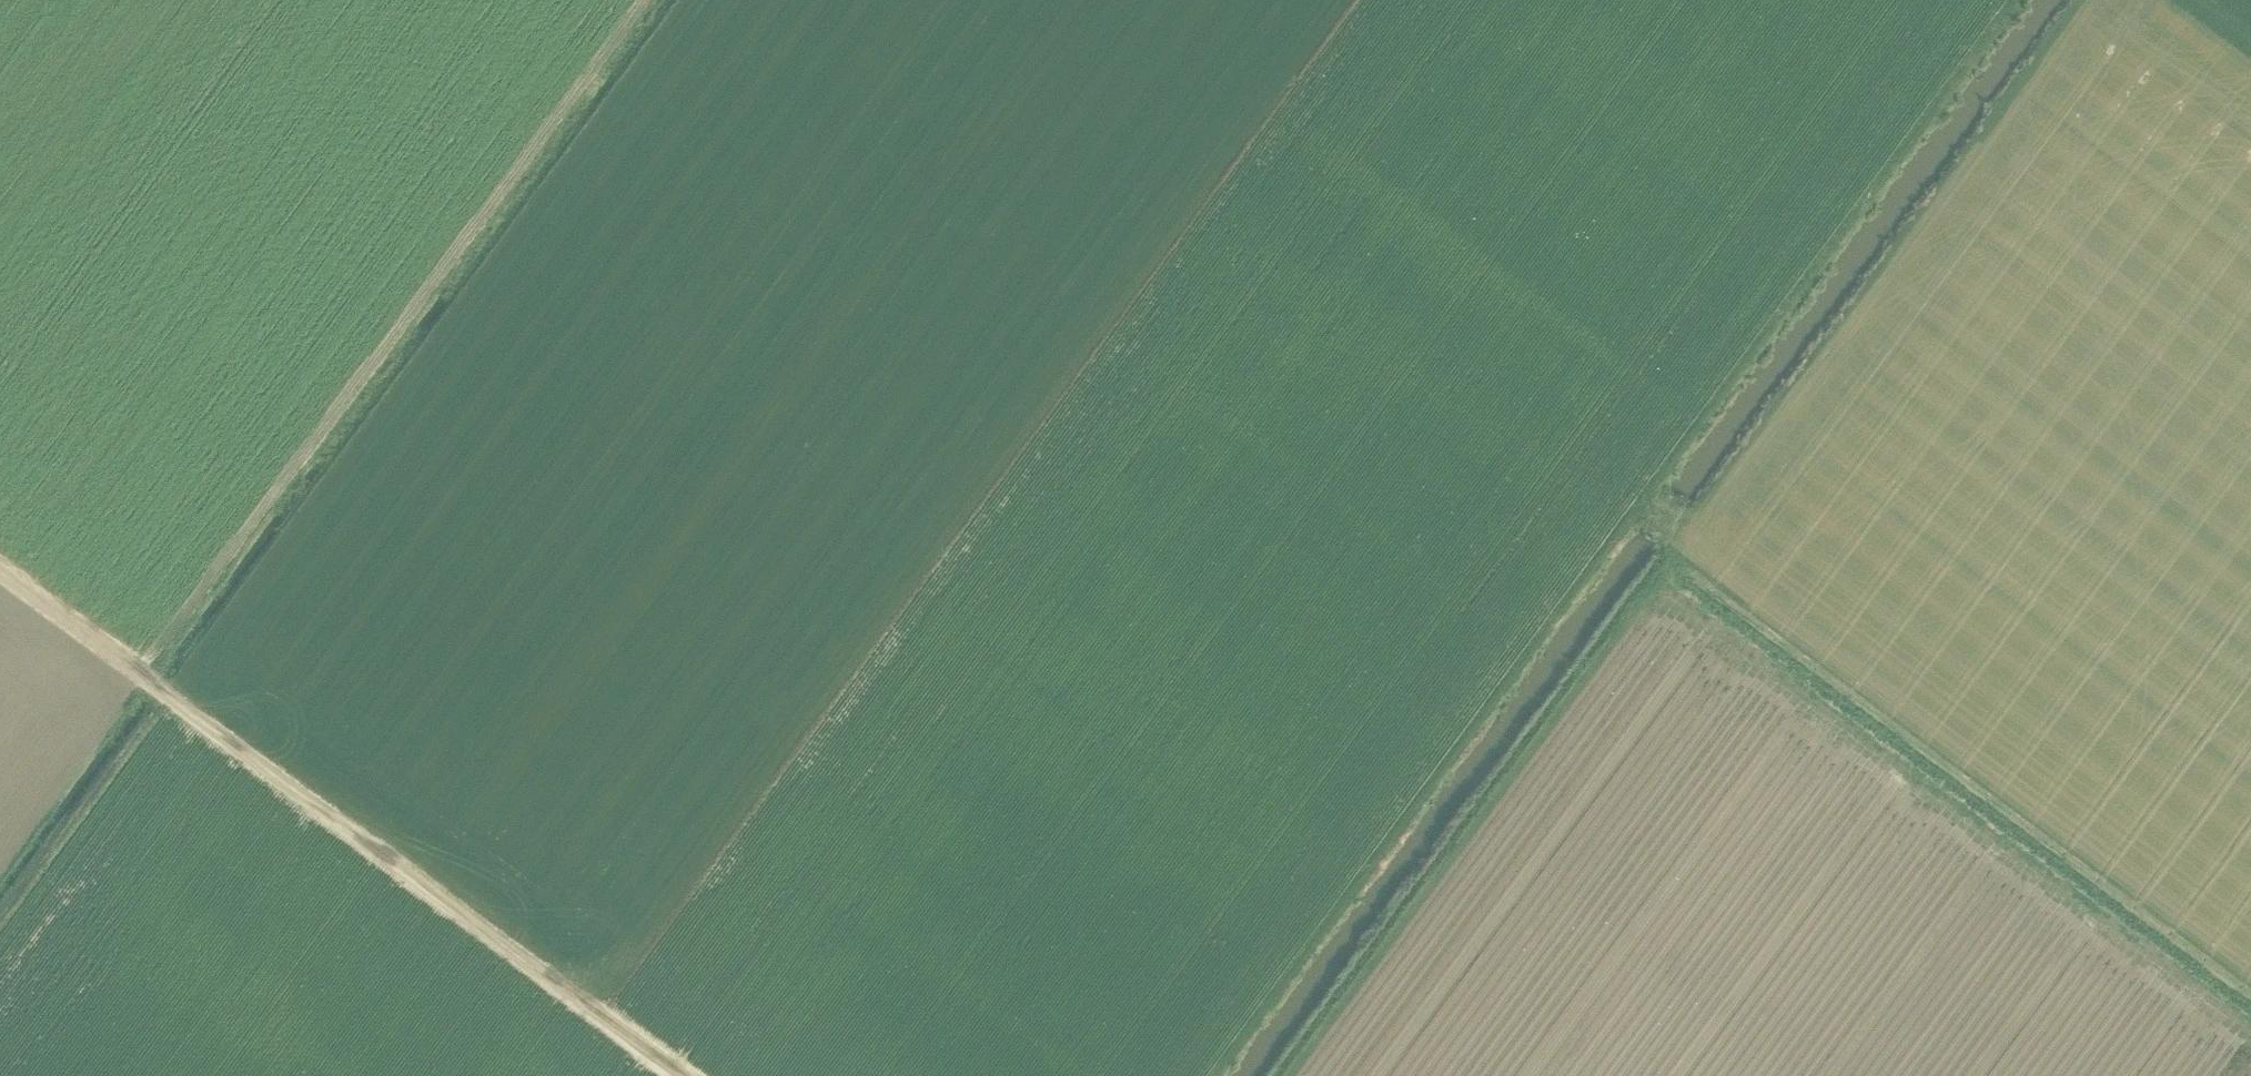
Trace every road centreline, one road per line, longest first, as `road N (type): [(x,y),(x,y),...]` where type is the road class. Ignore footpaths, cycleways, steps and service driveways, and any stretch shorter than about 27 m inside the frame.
road 1 (track): [(0,568),(564,982)]

